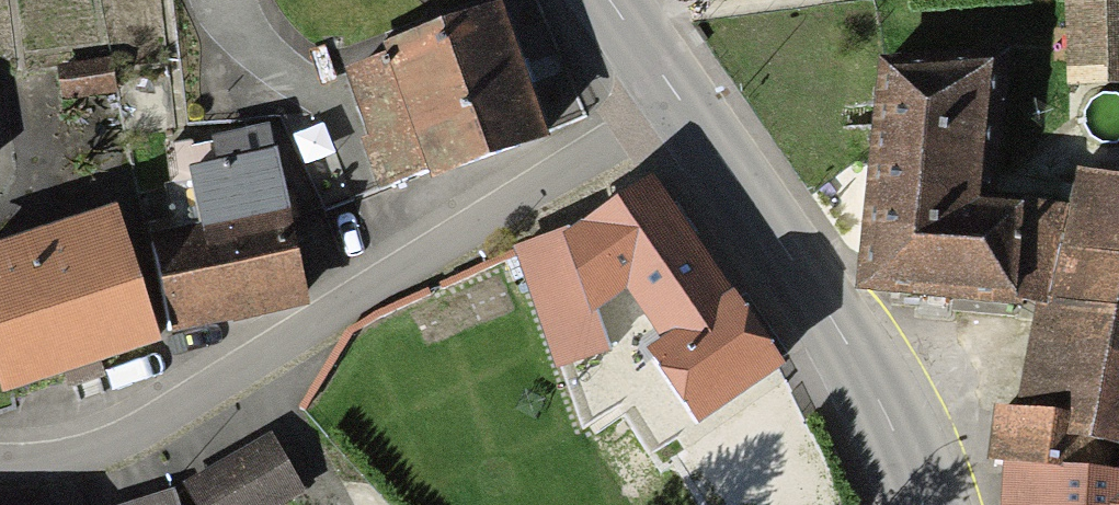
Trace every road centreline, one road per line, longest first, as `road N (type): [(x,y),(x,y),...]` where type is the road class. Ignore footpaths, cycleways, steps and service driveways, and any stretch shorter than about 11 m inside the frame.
road 1 (residential): [(0,463),(105,447),(147,425),(677,98)]
road 2 (primary): [(677,98),(868,379),(924,504)]

